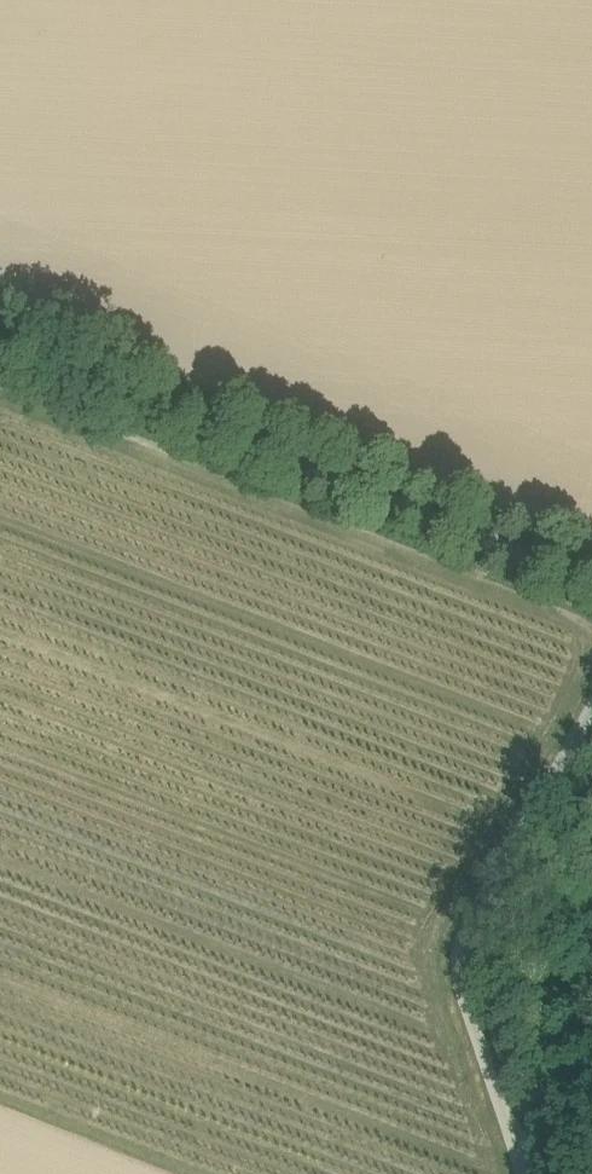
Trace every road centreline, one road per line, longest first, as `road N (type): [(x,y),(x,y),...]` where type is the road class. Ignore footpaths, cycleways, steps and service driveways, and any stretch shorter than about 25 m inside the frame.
road 1 (unclassified): [(0,346),(591,583)]
road 2 (track): [(591,710),(521,854),(457,950),(460,987),(522,1173)]

